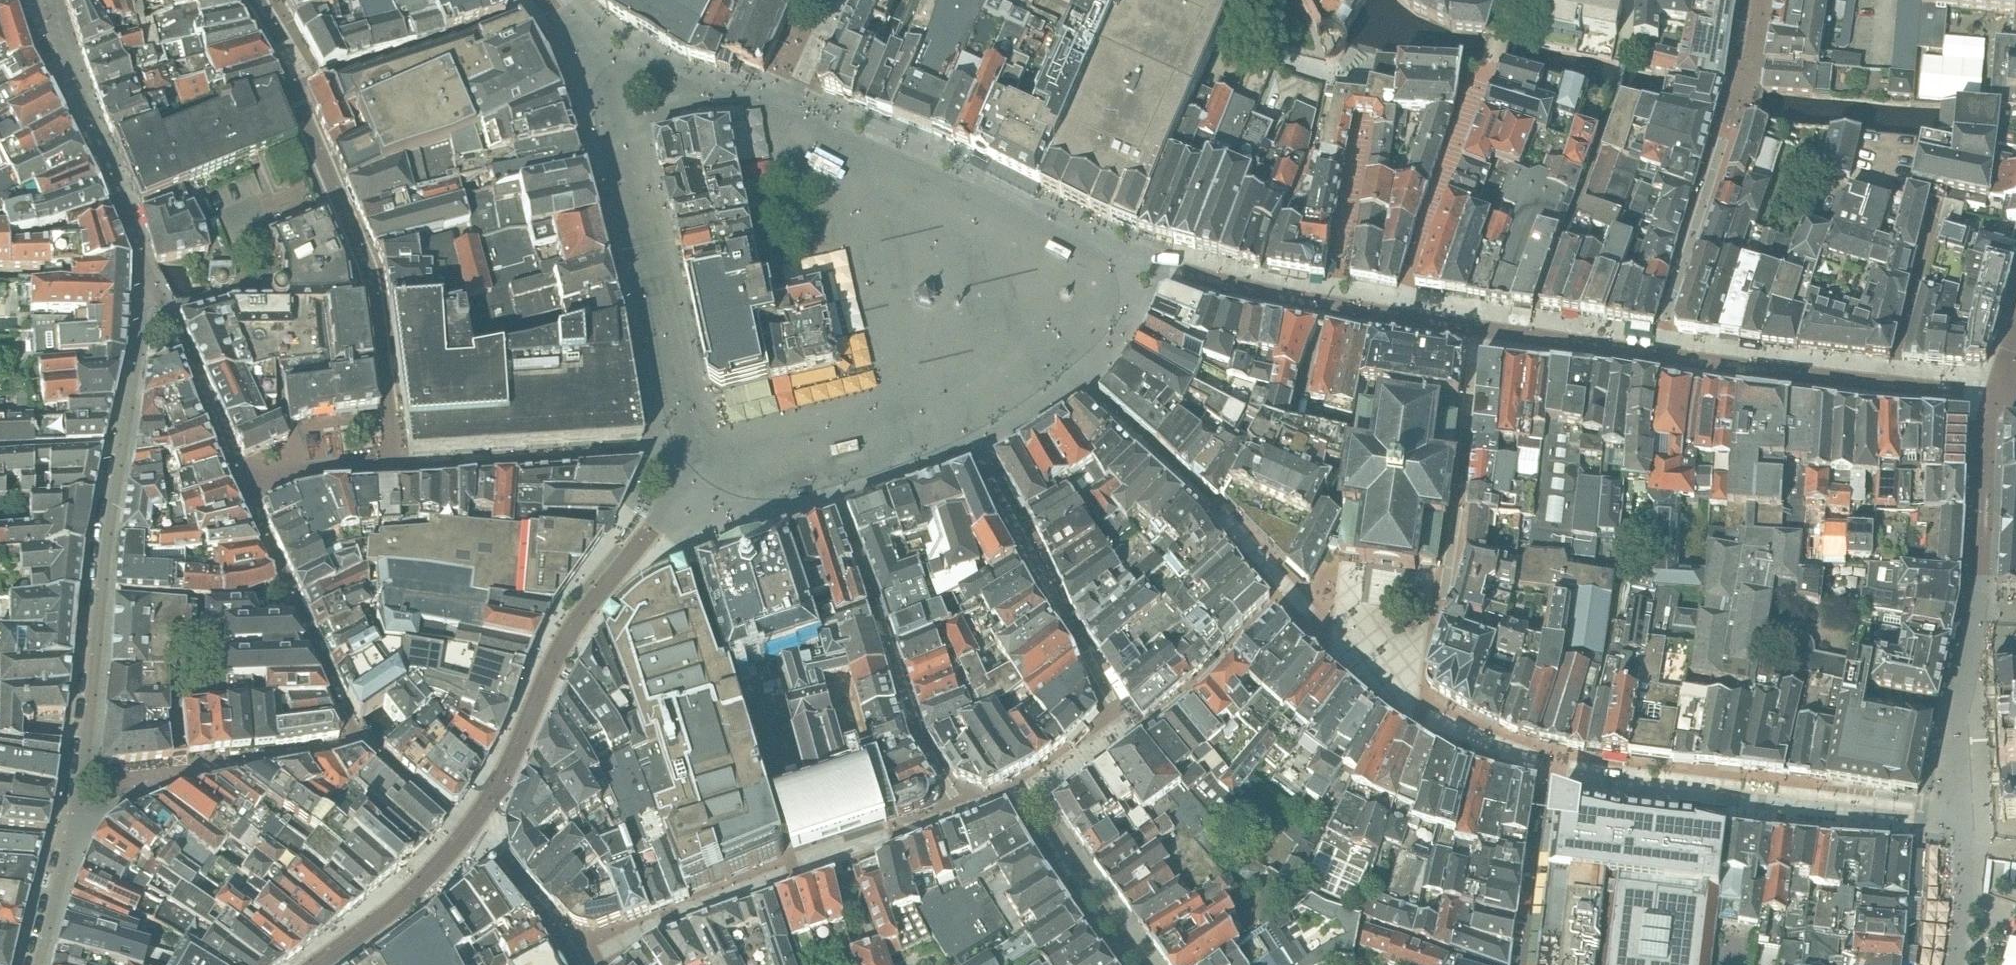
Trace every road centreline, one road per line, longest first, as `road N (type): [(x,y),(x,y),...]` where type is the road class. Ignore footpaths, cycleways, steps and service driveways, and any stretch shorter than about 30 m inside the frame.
road 1 (residential): [(75,804),(158,778),(330,750),(358,738),(144,258)]
road 2 (residential): [(1998,393),(1978,615),(1955,725),(1952,964)]
road 3 (residential): [(75,804),(101,548),(134,368),(144,258)]
road 4 (residential): [(317,964),(446,861),(499,789),(574,632),(641,544)]
road 5 (residential): [(144,258),(49,18),(49,0)]
road 6 (residential): [(32,964),(75,804)]
road 7 (residential): [(1732,119),(1759,0)]

